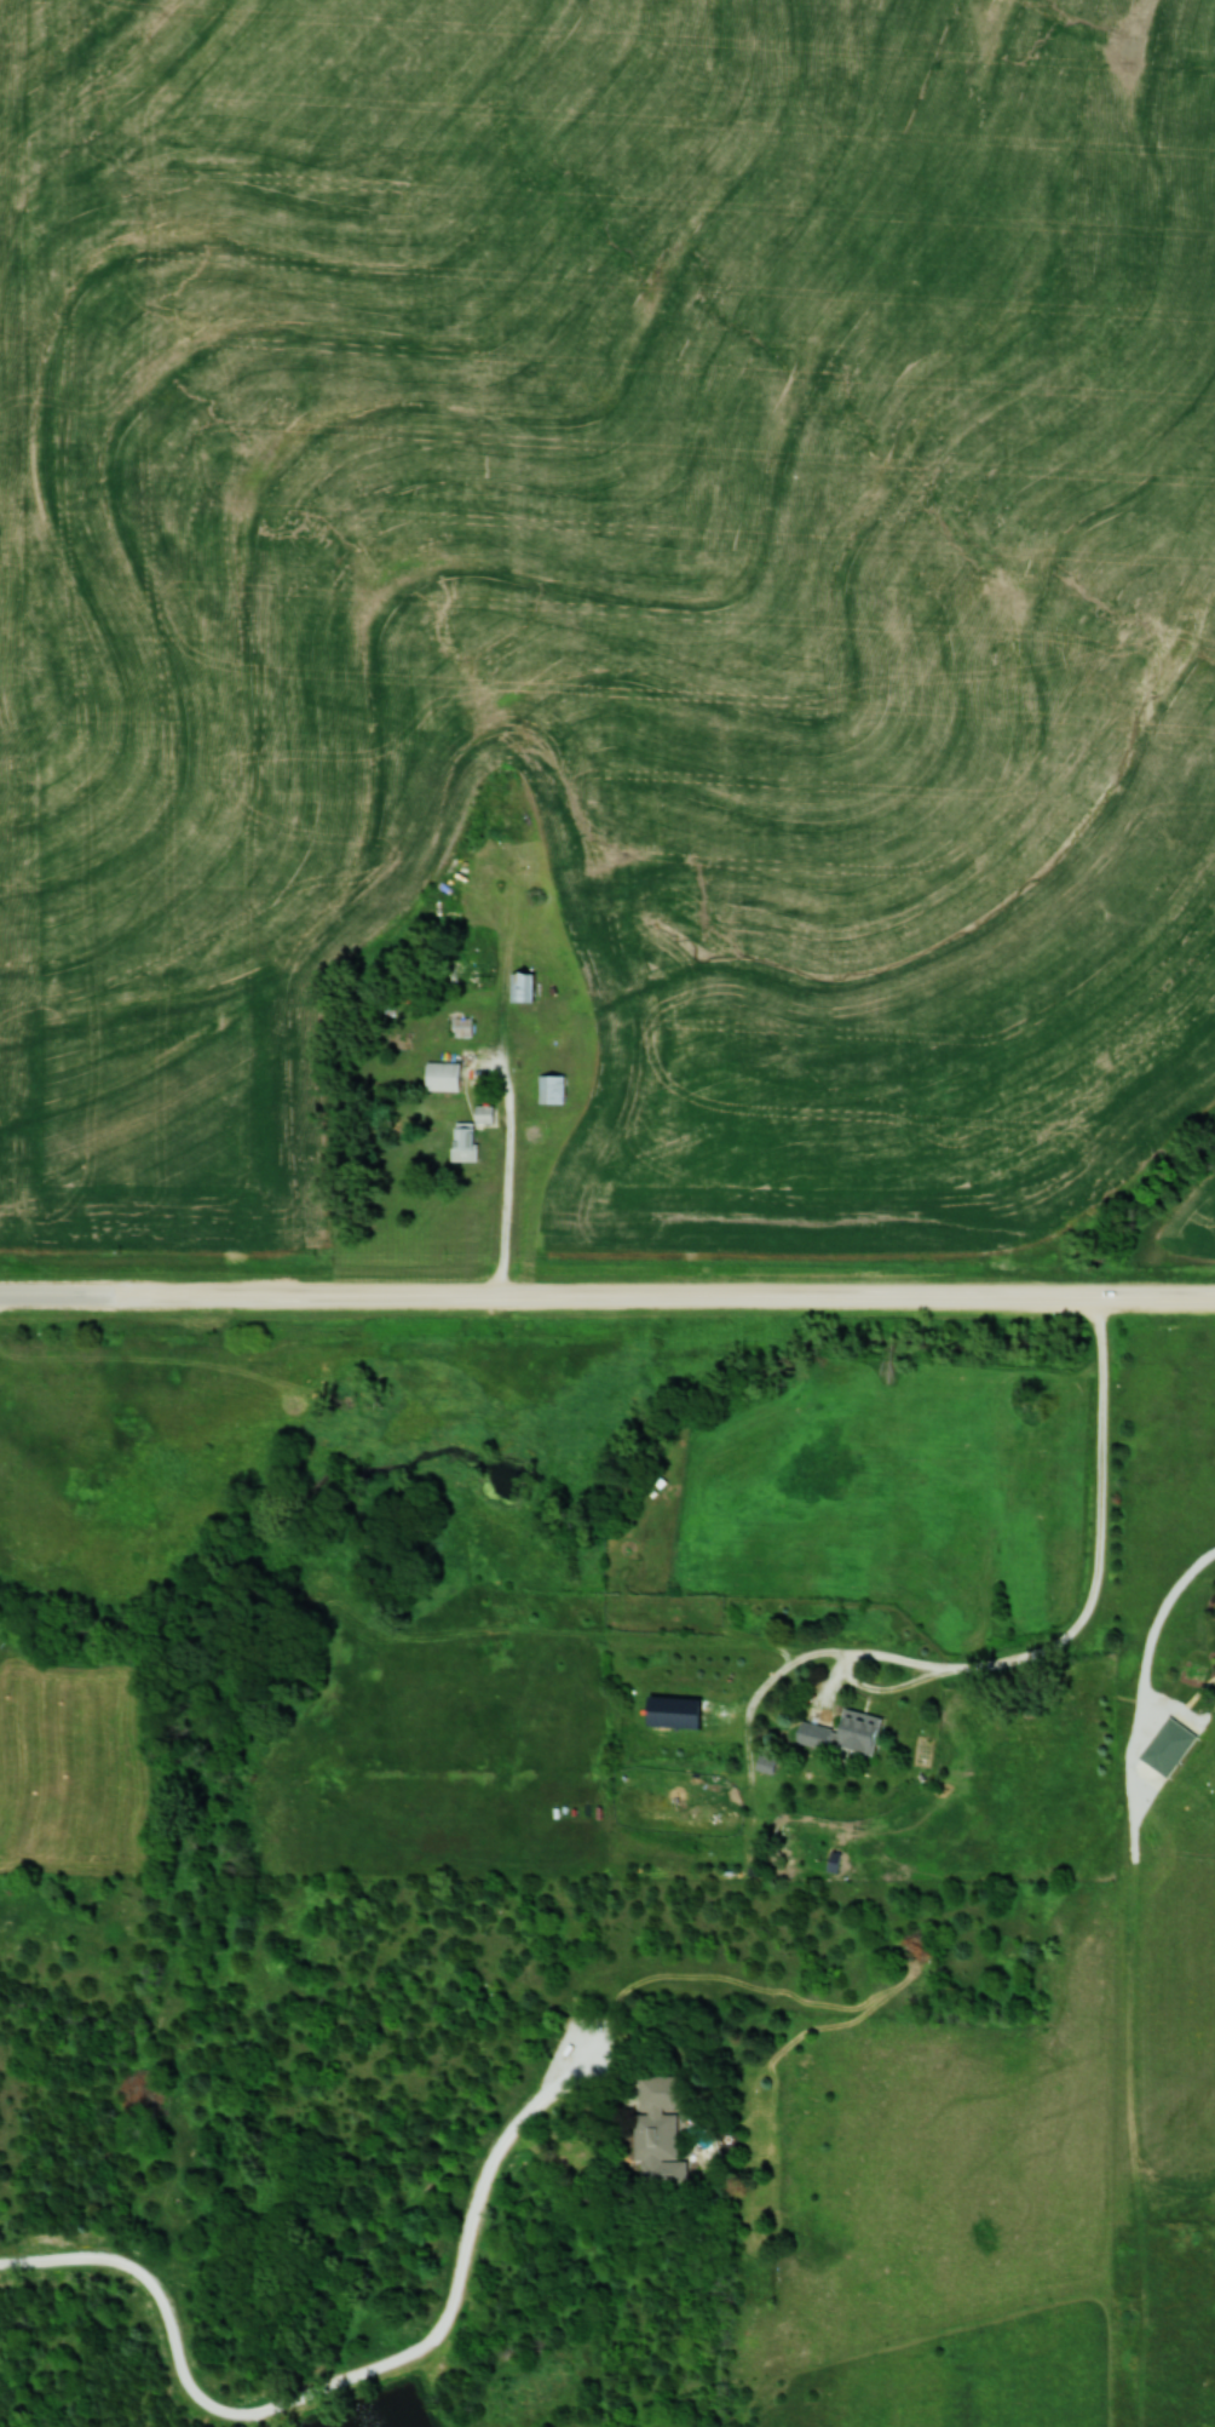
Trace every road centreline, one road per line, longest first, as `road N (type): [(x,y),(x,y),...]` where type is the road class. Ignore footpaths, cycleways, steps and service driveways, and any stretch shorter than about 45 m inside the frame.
road 1 (residential): [(1214,1297),(109,1292)]

